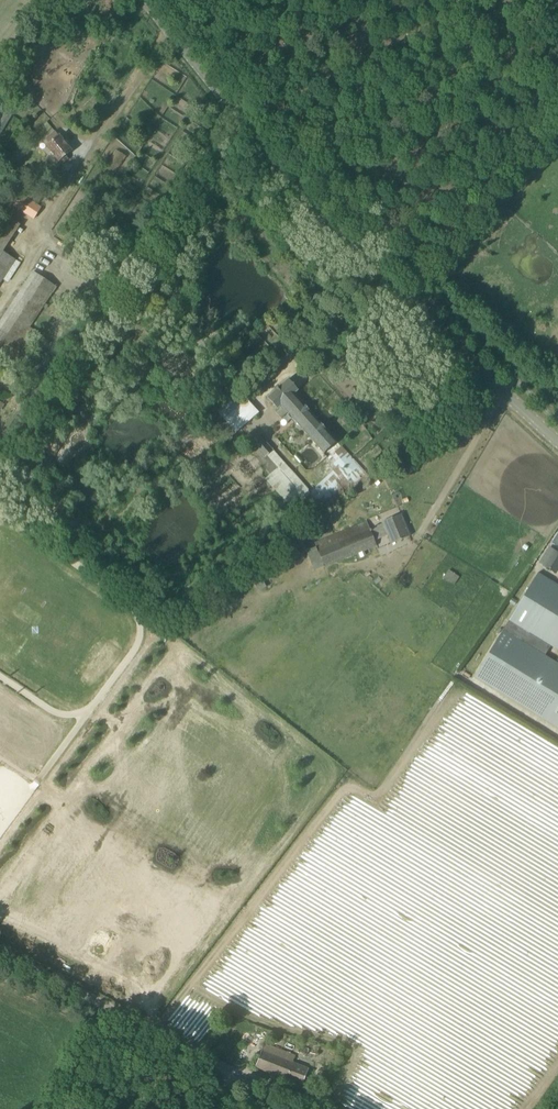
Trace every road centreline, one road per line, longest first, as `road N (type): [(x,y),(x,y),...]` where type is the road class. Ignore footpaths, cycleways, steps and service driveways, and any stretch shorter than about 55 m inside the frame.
road 1 (tertiary): [(557,438),(331,229),(144,0)]
road 2 (unclassified): [(309,1108),(0,952)]

